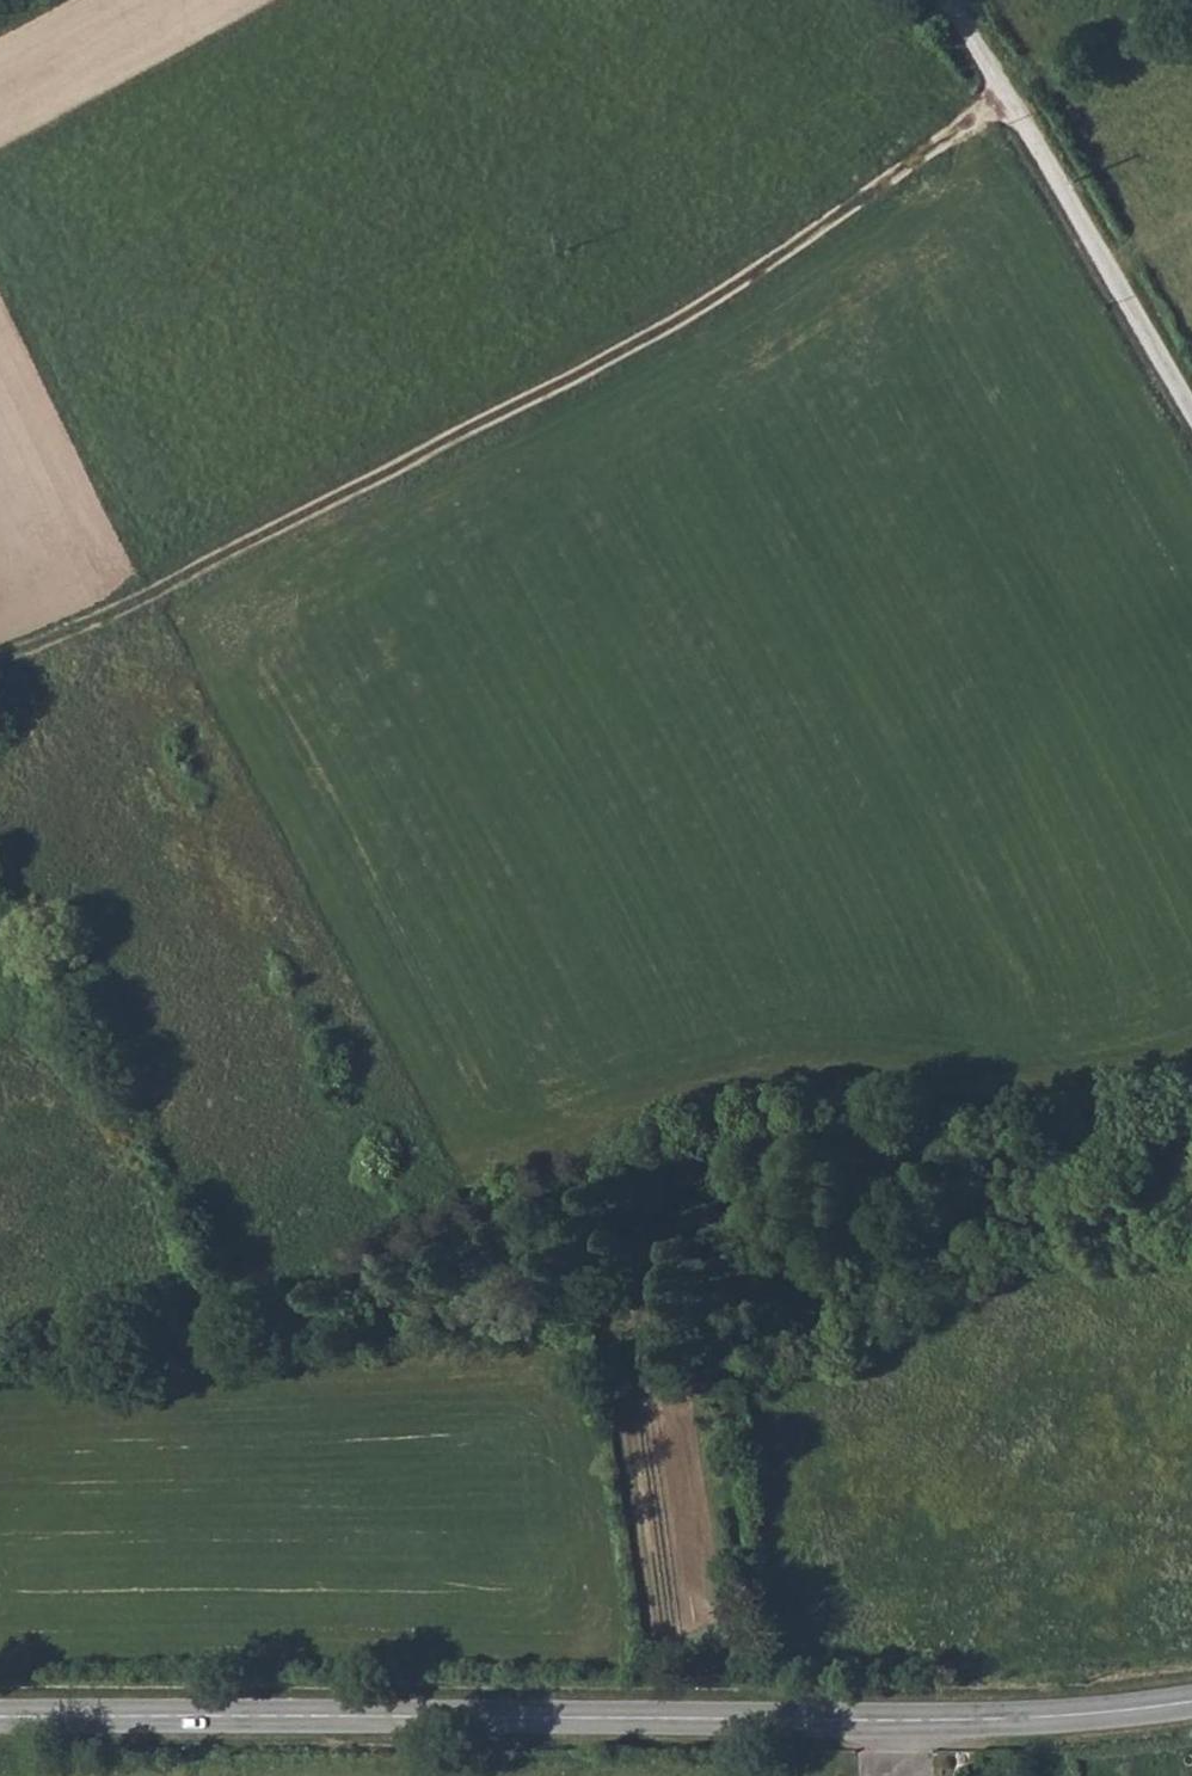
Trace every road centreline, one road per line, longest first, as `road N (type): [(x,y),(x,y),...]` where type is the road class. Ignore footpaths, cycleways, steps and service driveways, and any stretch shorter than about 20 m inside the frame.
road 1 (tertiary): [(0,1716),(1039,1716),(1191,1700)]
road 2 (track): [(0,659),(62,639),(543,402),(767,278),(1007,97)]
road 3 (unclassified): [(1191,413),(947,0)]

